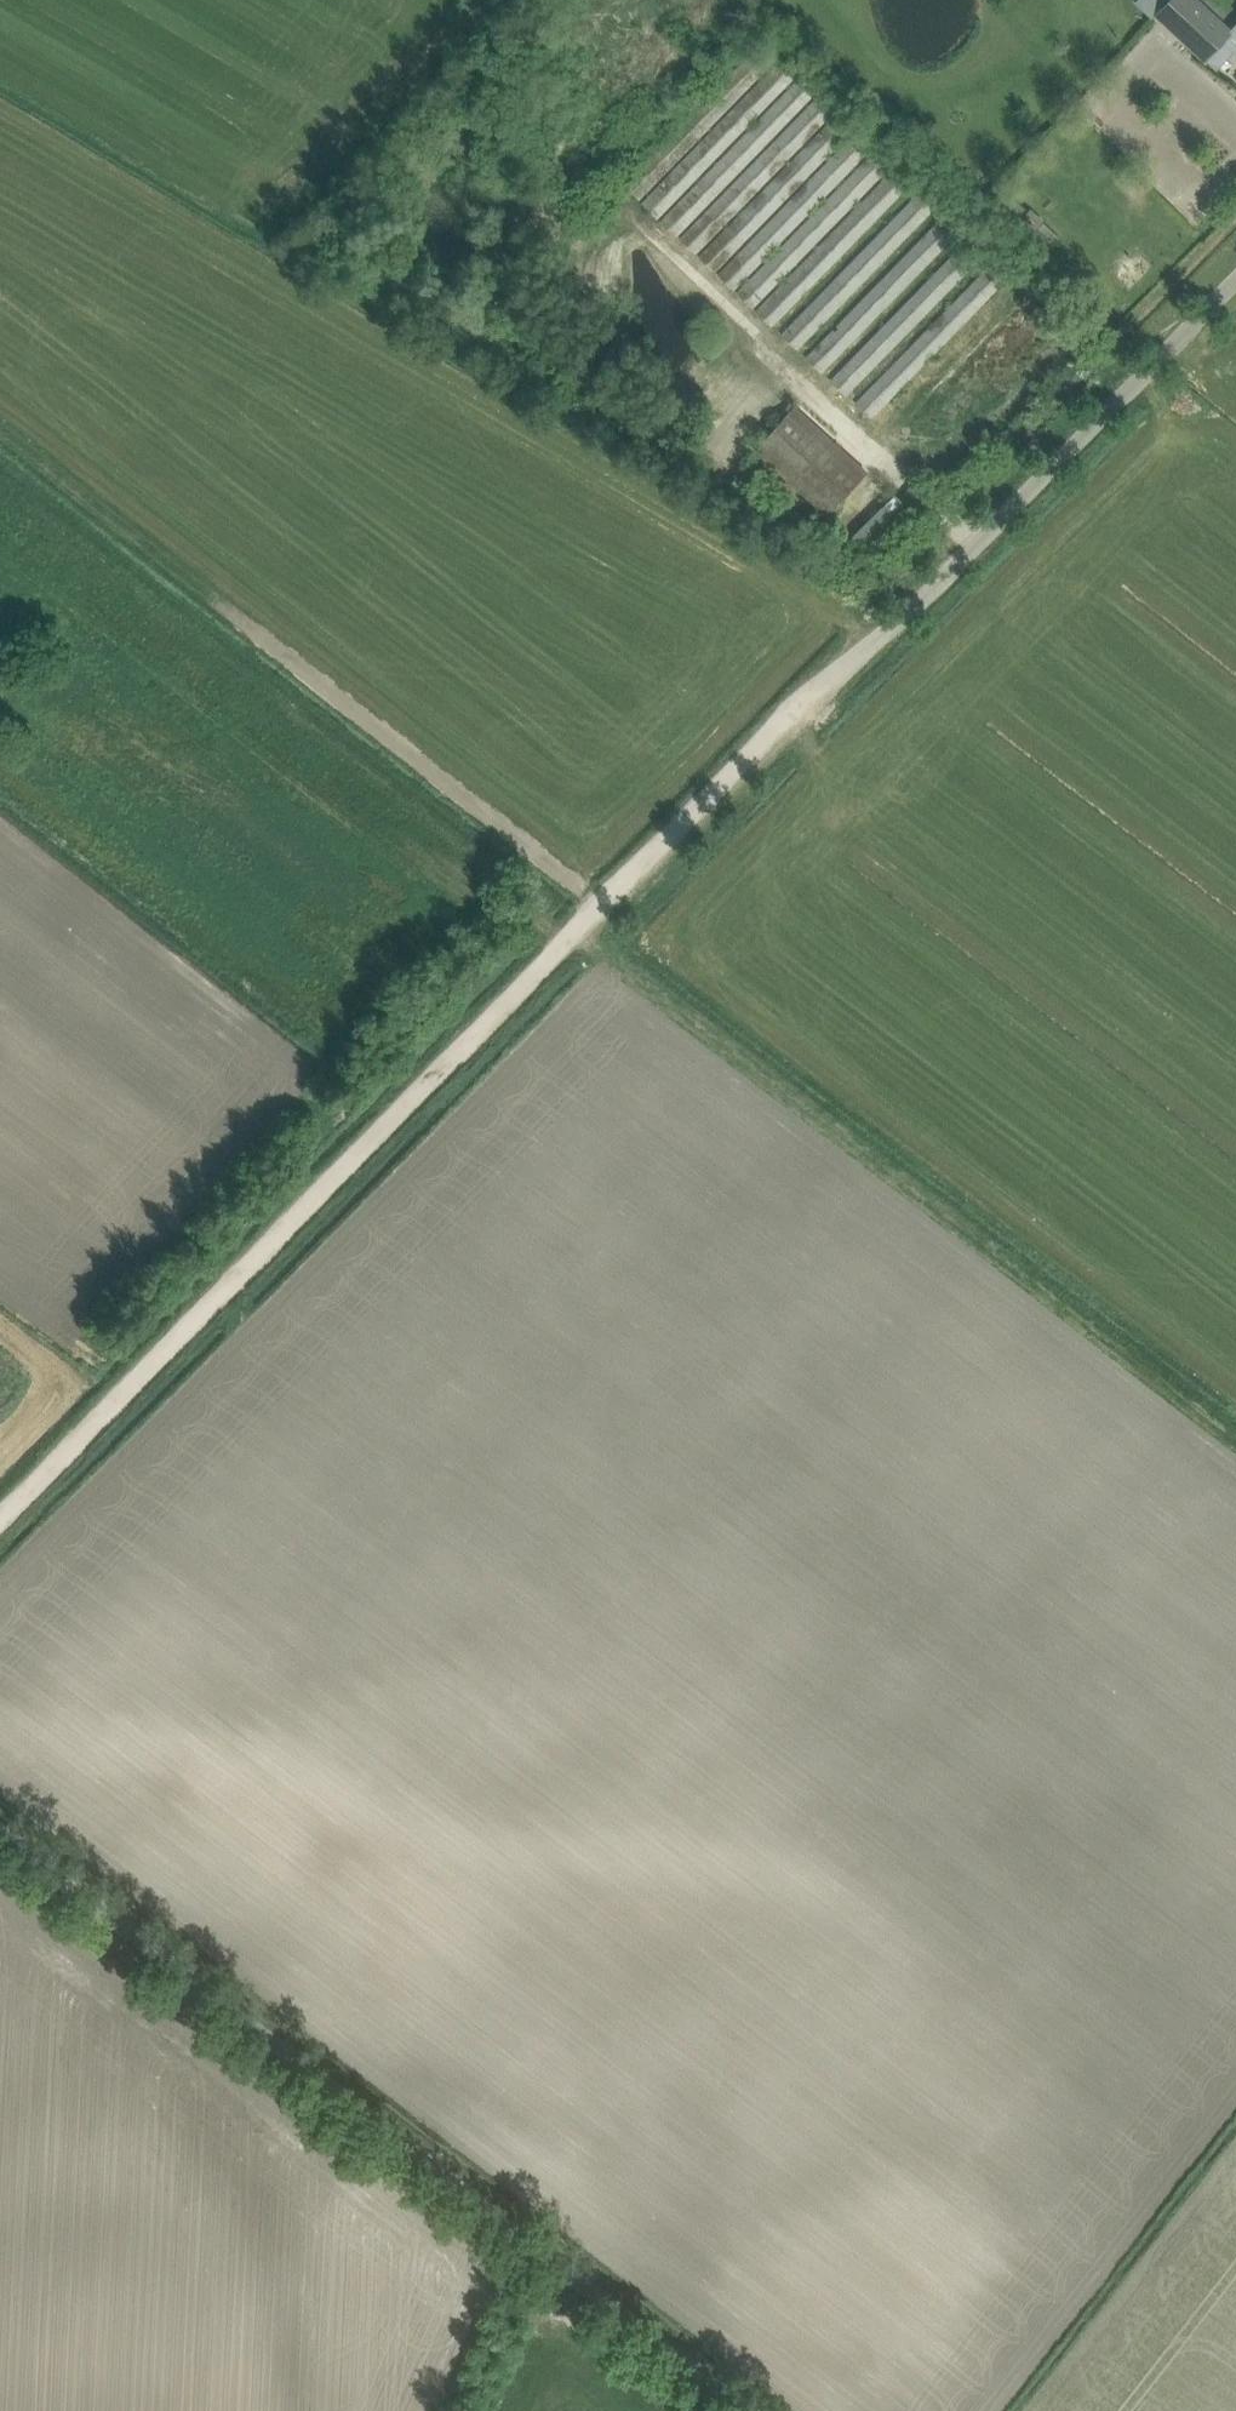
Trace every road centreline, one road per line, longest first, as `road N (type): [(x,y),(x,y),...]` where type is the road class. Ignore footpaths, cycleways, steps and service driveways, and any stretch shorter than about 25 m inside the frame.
road 1 (unclassified): [(709,2410),(0,1854)]
road 2 (track): [(571,937),(0,1503)]
road 3 (unclassified): [(817,692),(906,615),(1235,281)]
road 4 (track): [(571,937),(817,692)]

